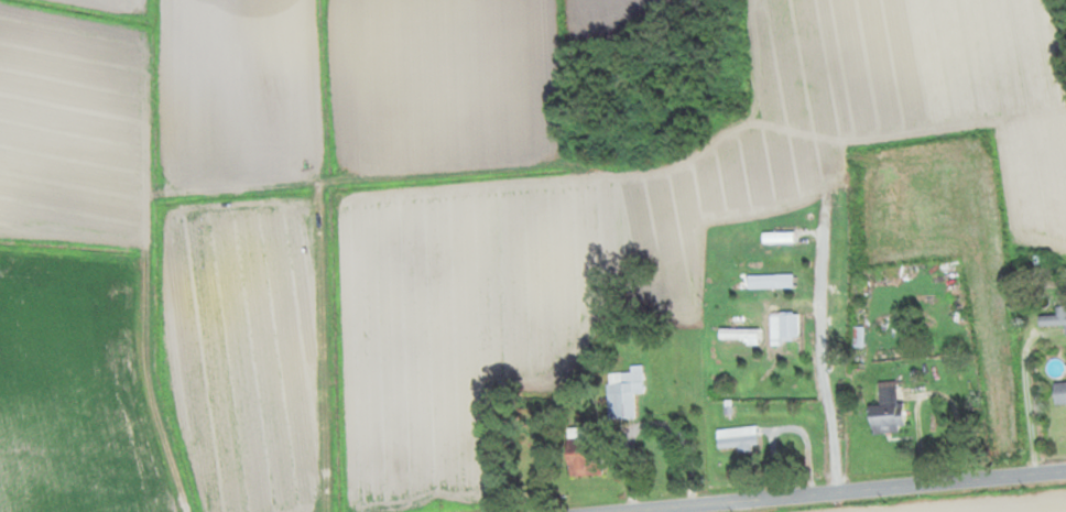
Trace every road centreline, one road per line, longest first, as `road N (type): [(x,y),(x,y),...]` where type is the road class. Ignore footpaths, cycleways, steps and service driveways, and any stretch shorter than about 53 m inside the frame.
road 1 (tertiary): [(619,511),(1065,471)]
road 2 (residential): [(1027,336),(1041,473)]

